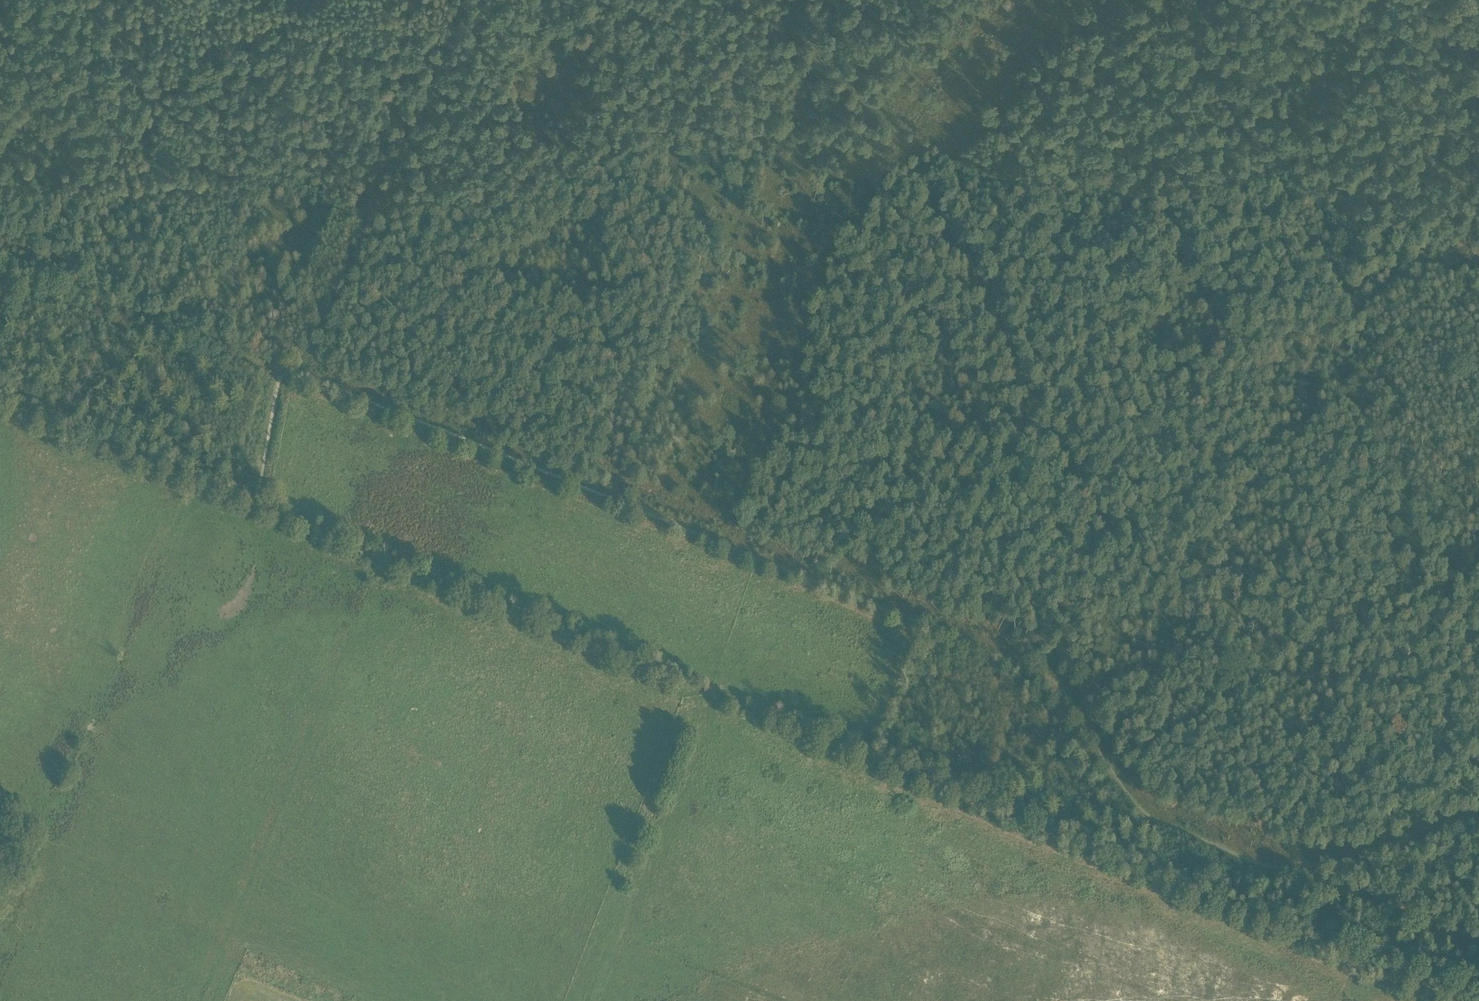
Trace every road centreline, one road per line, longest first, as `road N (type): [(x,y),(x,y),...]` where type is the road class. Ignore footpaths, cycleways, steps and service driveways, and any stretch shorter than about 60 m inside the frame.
road 1 (track): [(977,806),(259,512),(256,492)]
road 2 (track): [(1449,1000),(977,806)]
road 3 (track): [(457,0),(368,226),(218,171),(203,153)]
road 4 (track): [(259,512),(0,404)]

